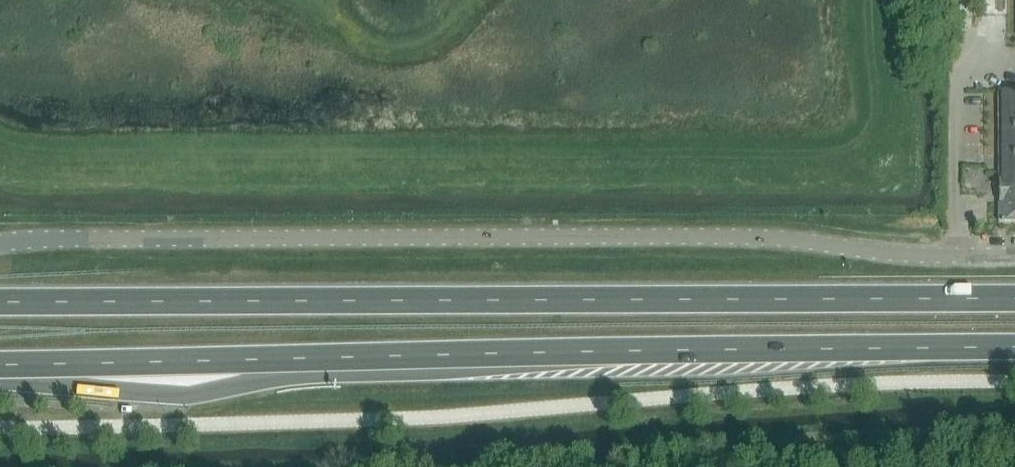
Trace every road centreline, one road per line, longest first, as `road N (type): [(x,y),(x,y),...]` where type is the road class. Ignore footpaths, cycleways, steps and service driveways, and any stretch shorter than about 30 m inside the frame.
road 1 (unclassified): [(0,244),(763,238),(889,254),(1014,254)]
road 2 (trunk): [(0,363),(1014,346)]
road 3 (trunk): [(1014,299),(0,303)]

